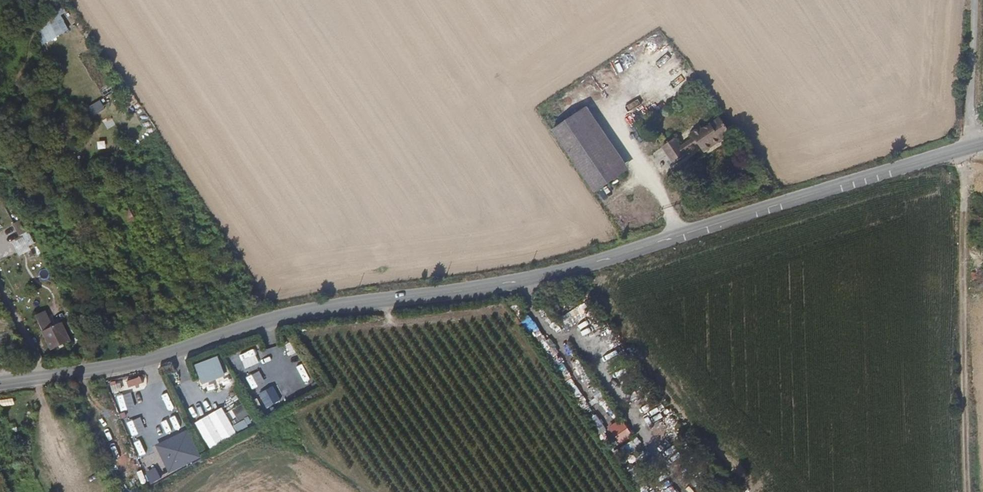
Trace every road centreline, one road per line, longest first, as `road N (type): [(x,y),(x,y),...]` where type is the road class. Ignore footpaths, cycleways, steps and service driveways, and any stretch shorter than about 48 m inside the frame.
road 1 (unclassified): [(982,156),(555,285),(284,323),(168,361),(0,387)]
road 2 (track): [(963,162),(970,491)]
road 3 (track): [(982,3),(977,158)]

